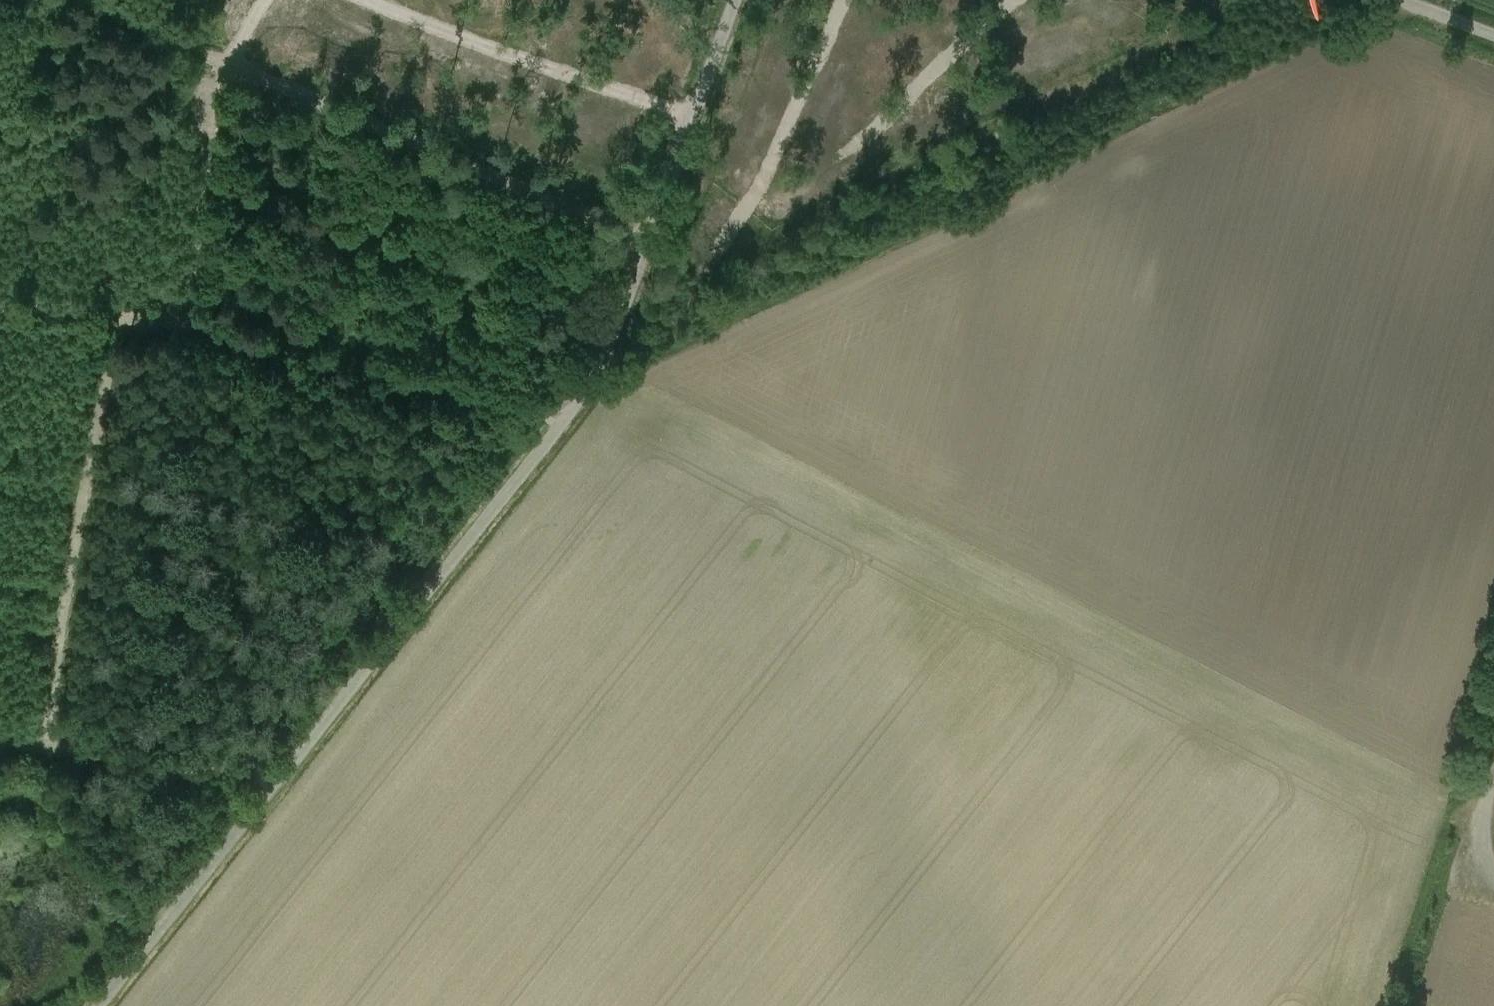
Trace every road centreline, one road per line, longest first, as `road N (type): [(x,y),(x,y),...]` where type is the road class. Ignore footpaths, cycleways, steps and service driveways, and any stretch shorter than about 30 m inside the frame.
road 1 (unclassified): [(99,1005),(584,397),(626,310),(739,0)]

